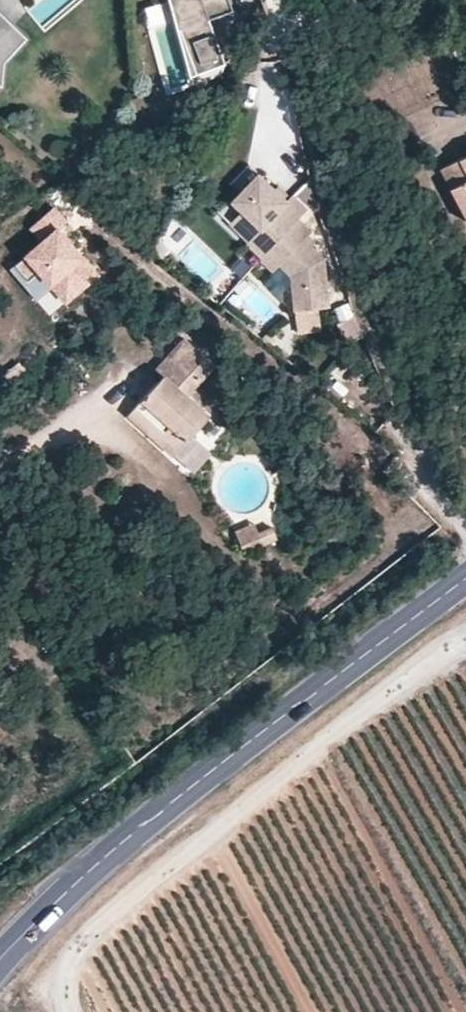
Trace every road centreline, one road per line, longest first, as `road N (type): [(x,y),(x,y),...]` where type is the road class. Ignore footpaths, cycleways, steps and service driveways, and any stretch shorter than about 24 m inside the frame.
road 1 (primary): [(0,962),(87,869),(465,576)]
road 2 (track): [(465,642),(72,963),(72,1011)]
road 3 (residential): [(396,417),(418,475),(465,529)]

